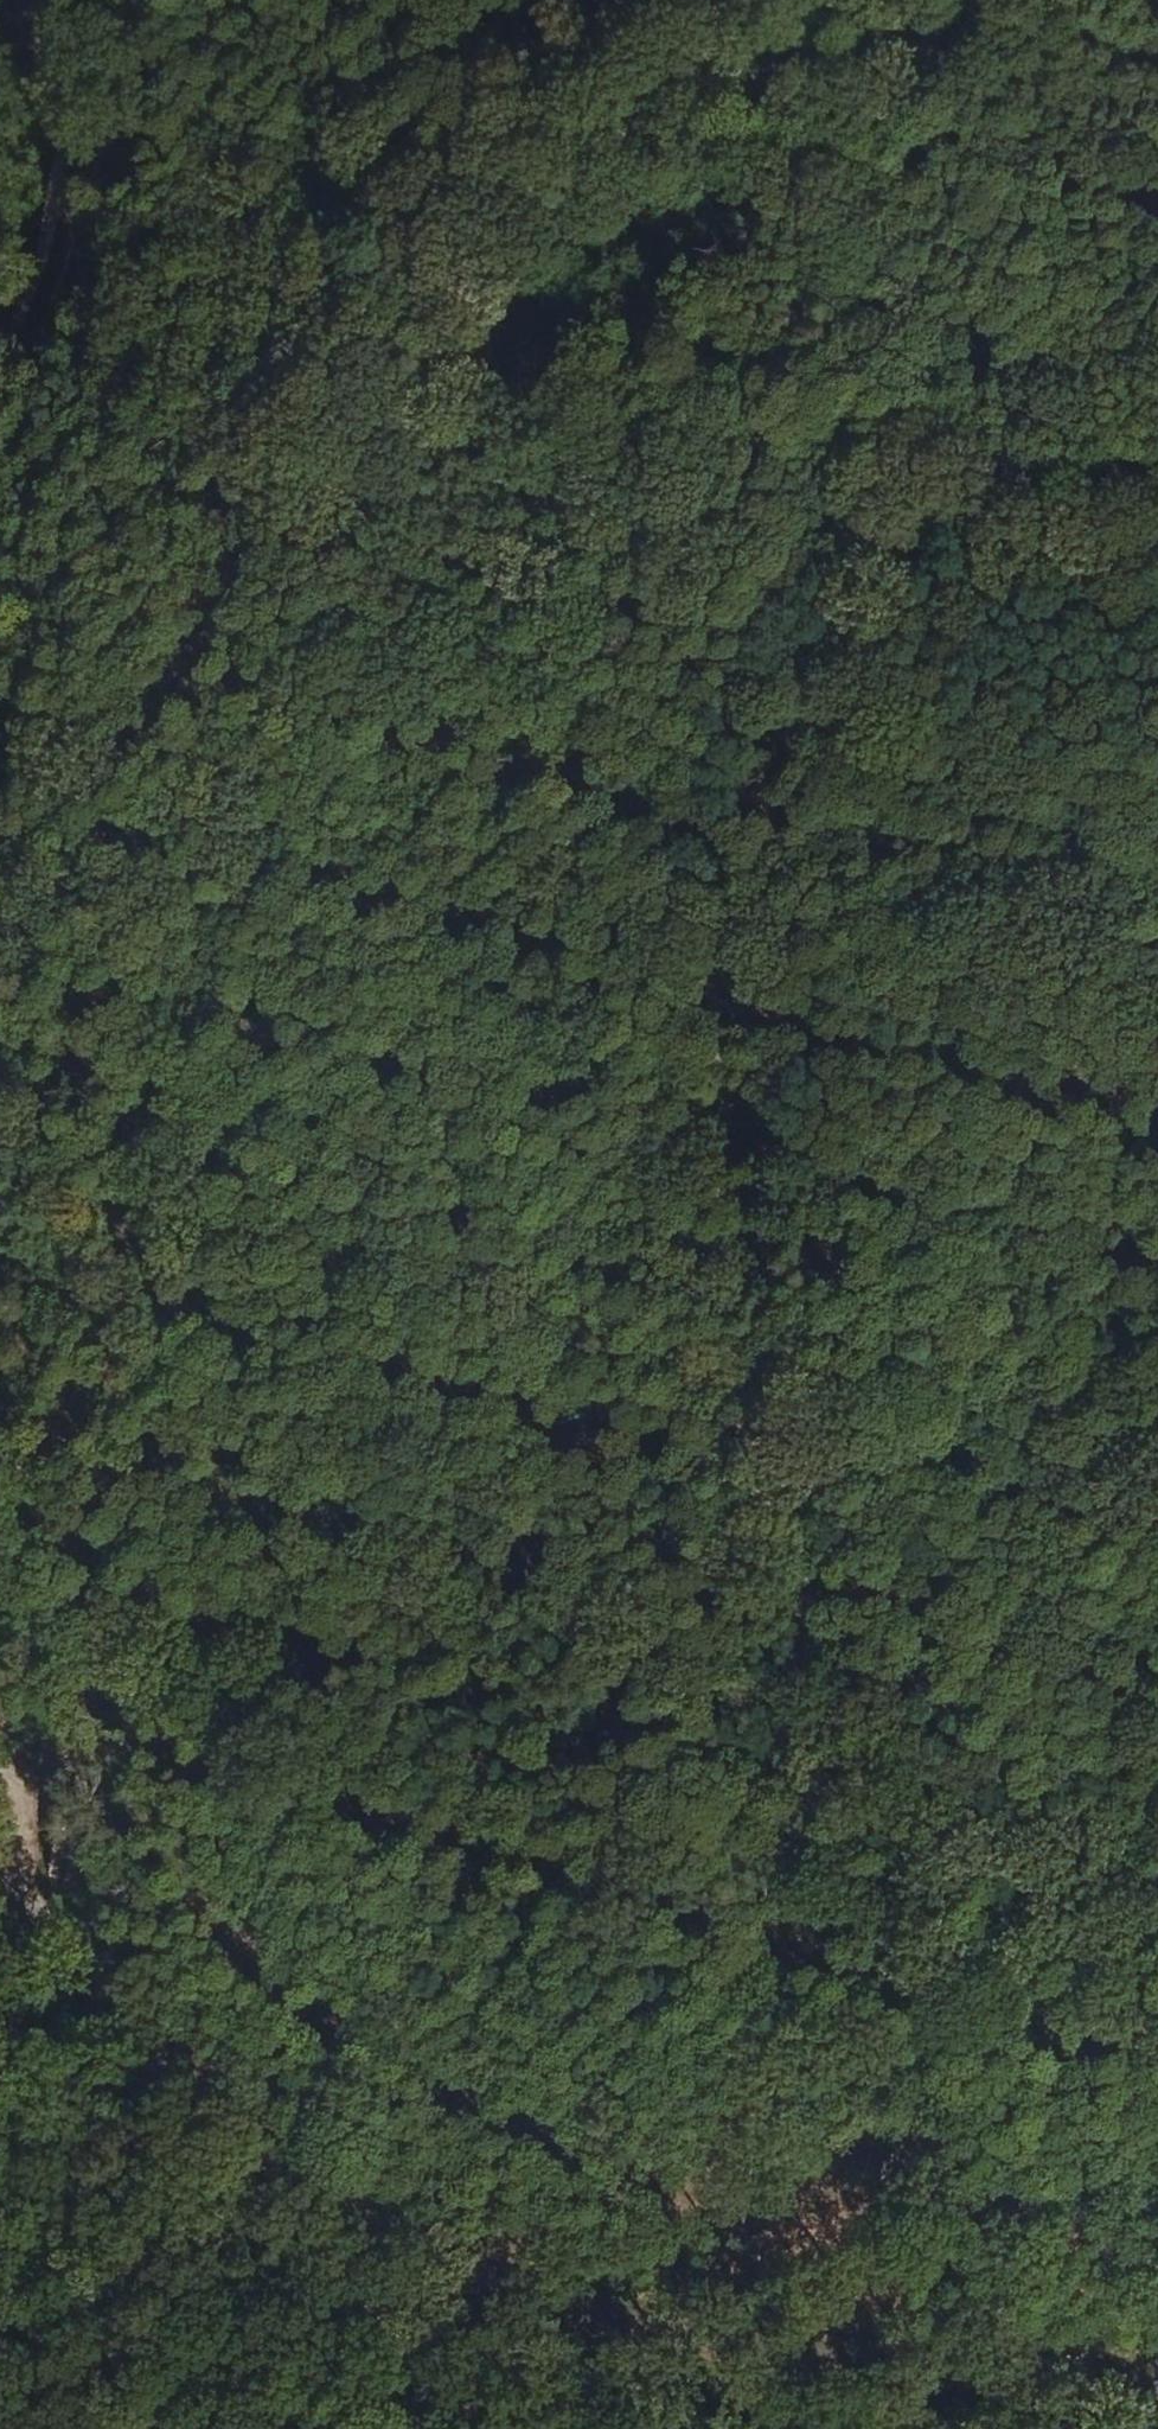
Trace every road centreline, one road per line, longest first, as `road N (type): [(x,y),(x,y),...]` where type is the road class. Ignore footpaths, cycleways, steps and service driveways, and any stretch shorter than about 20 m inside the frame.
road 1 (tertiary): [(0,1893),(311,2092),(589,2334),(1157,2388)]
road 2 (track): [(106,0),(0,543)]
road 3 (track): [(0,1772),(9,1898)]

